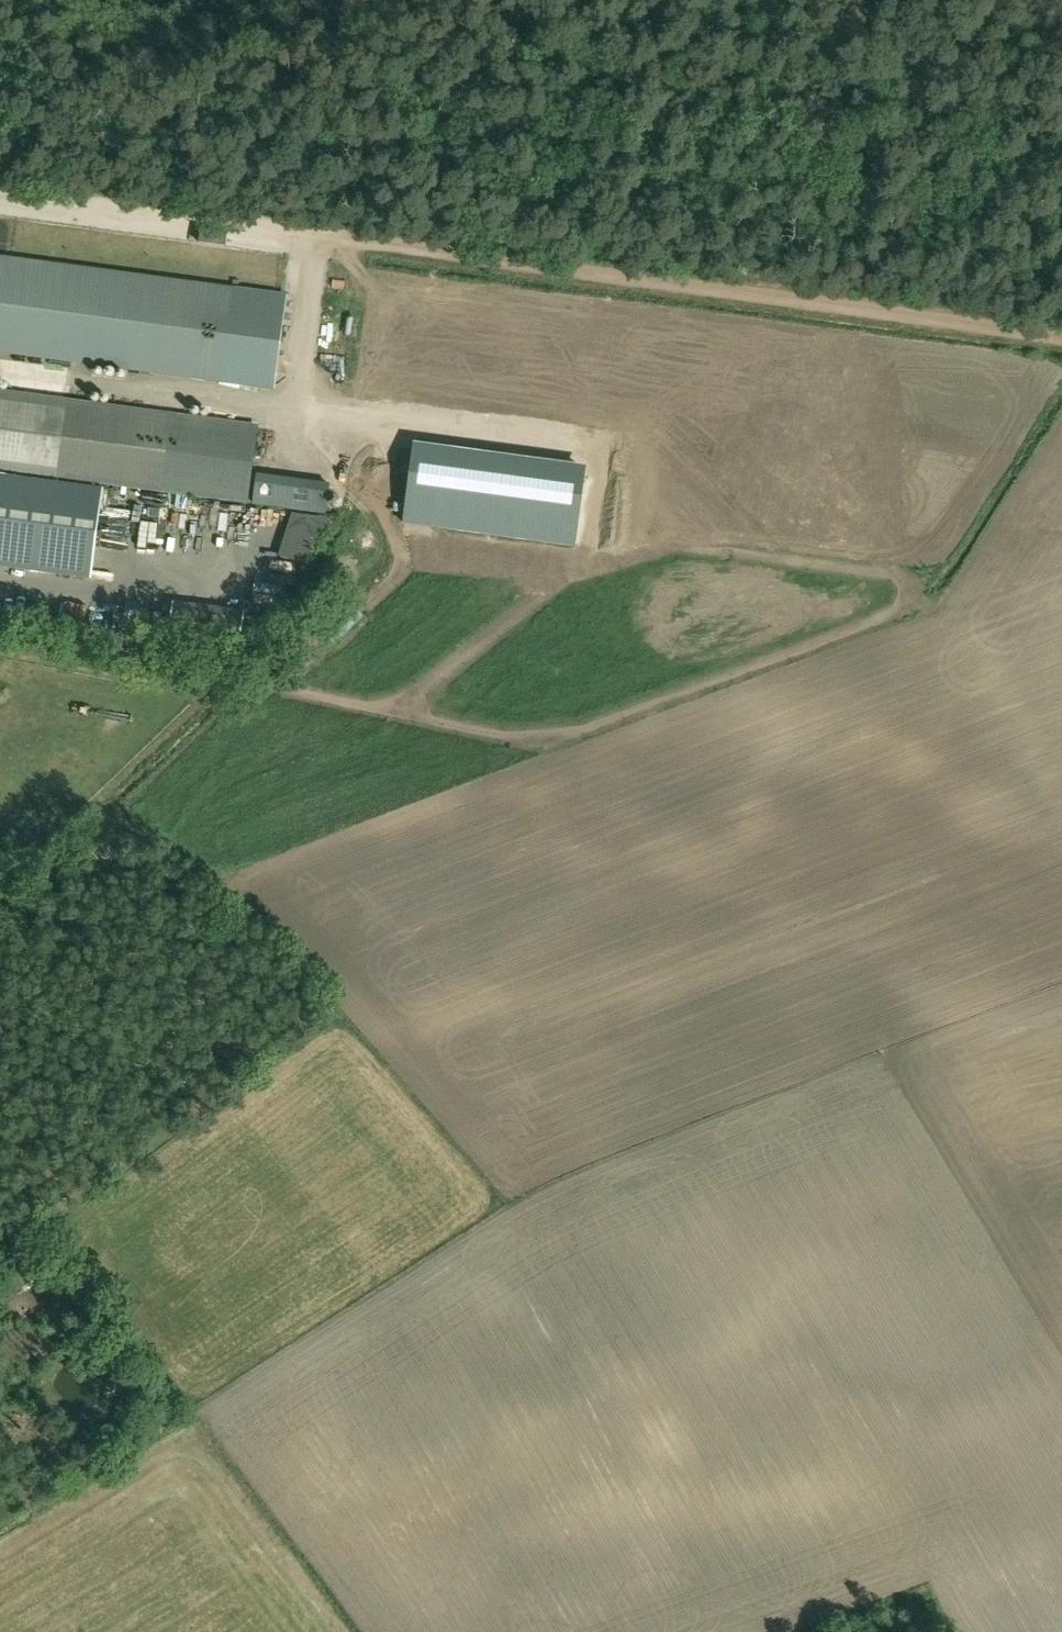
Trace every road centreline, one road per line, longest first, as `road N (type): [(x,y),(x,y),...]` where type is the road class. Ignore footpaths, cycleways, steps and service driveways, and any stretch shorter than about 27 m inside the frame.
road 1 (track): [(1061,341),(128,208)]
road 2 (unclassified): [(128,208),(0,190)]

